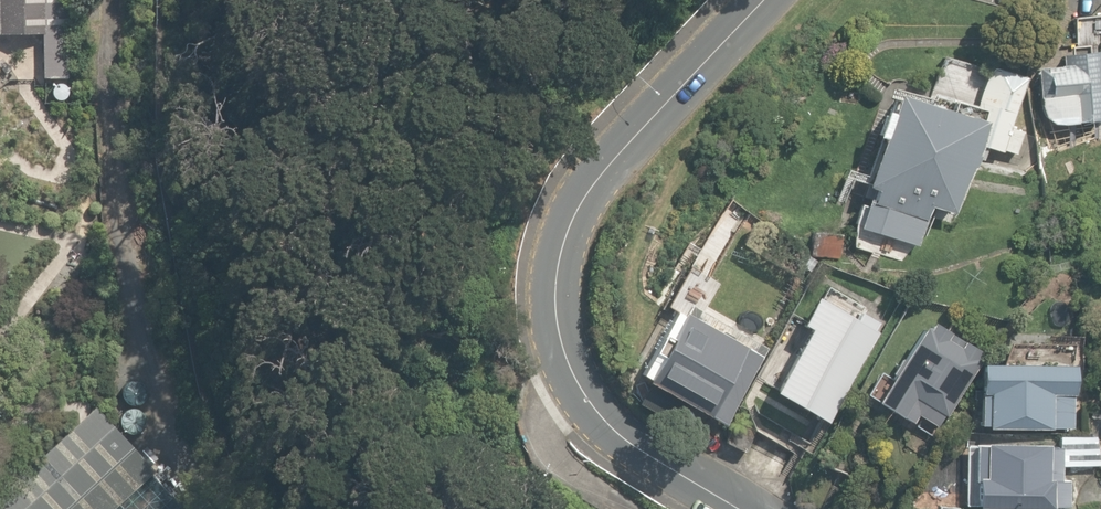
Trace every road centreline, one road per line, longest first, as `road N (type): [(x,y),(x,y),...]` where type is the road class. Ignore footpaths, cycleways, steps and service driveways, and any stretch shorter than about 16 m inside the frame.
road 1 (track): [(227,0),(420,266),(481,262),(577,215)]
road 2 (tertiary): [(565,367),(555,309),(560,260),(577,215),(622,151),(766,0)]
road 3 (tertiary): [(735,508),(644,454),(599,415),(565,367)]
road 4 (residential): [(565,367),(543,427),(552,465),(626,508)]

